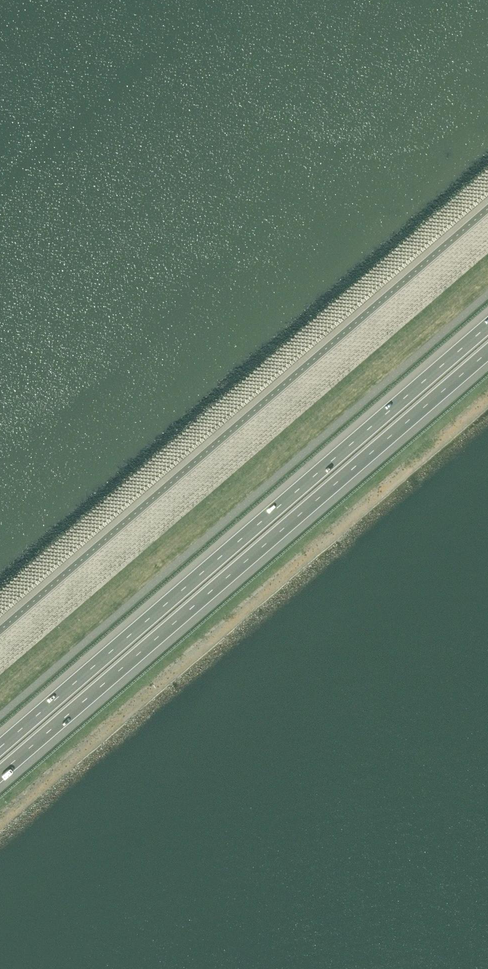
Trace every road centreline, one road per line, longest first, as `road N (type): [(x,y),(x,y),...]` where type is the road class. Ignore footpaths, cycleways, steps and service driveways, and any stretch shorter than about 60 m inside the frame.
road 1 (motorway): [(0,773),(487,351)]
road 2 (motorway): [(487,324),(0,745)]

